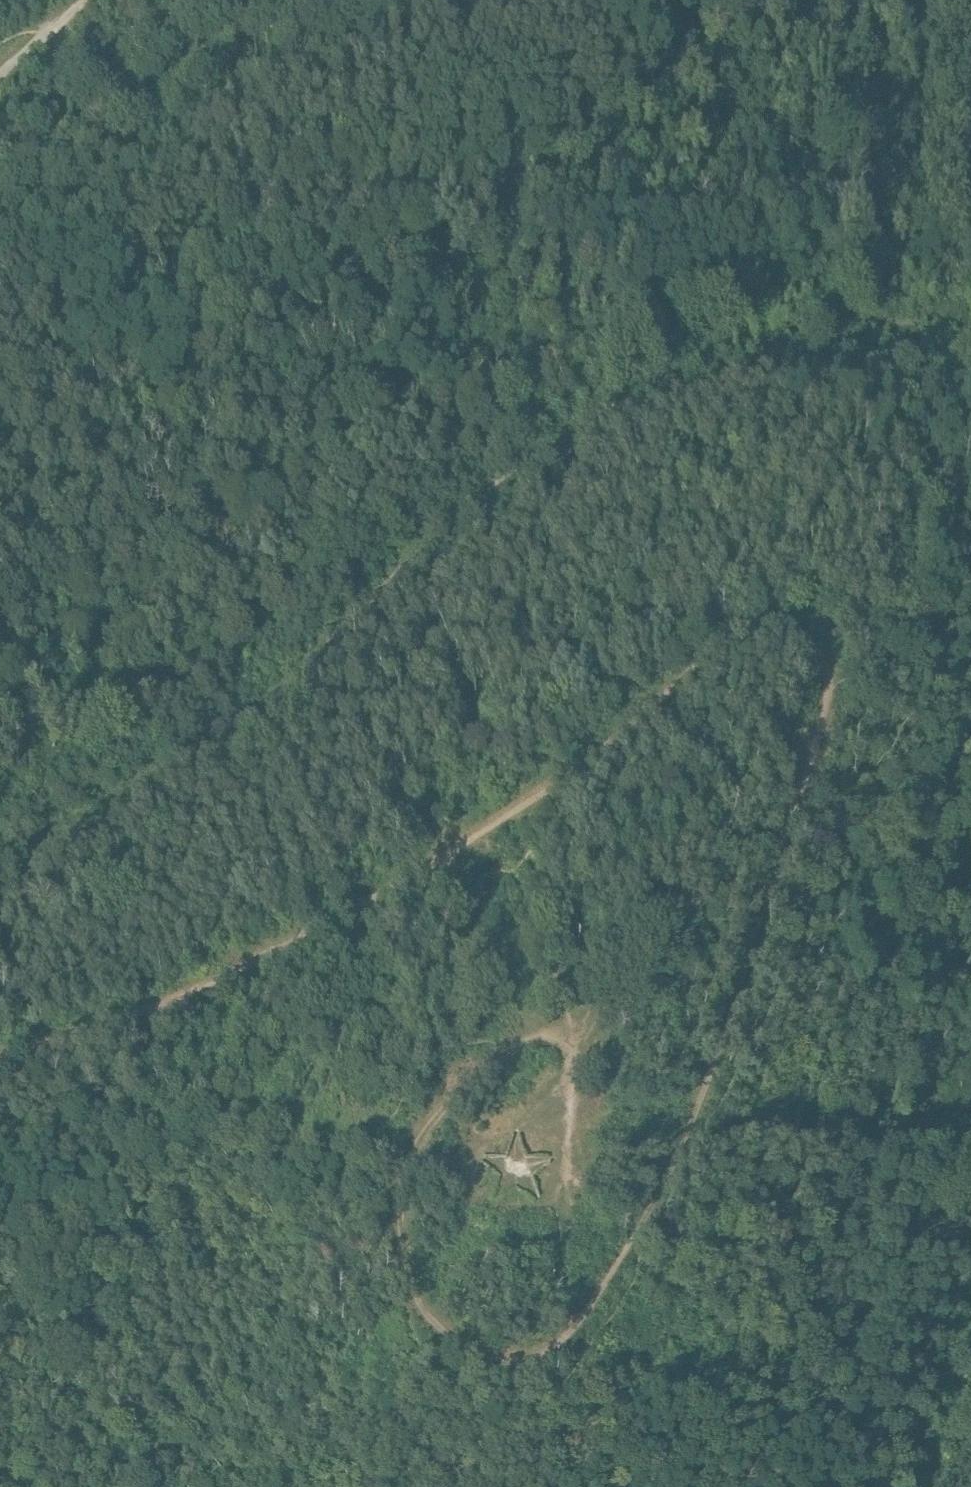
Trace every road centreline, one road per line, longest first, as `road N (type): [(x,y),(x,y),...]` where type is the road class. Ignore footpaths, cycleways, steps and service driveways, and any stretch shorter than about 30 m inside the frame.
road 1 (track): [(970,335),(827,325),(694,367),(534,473),(139,791),(0,865)]
road 2 (track): [(543,1033),(473,1073),(416,1135),(402,1174),(398,1226),(408,1278),(427,1313),(472,1349),(510,1361),(549,1351),(574,1328),(639,1234),(683,1146),(789,835)]
road 3 (track): [(827,664),(804,633),(784,624),(732,639),(576,769),(299,936),(162,1000),(0,1057)]
road 4 (track): [(918,1486),(970,1372)]
road 5 (track): [(555,1215),(576,1093)]

